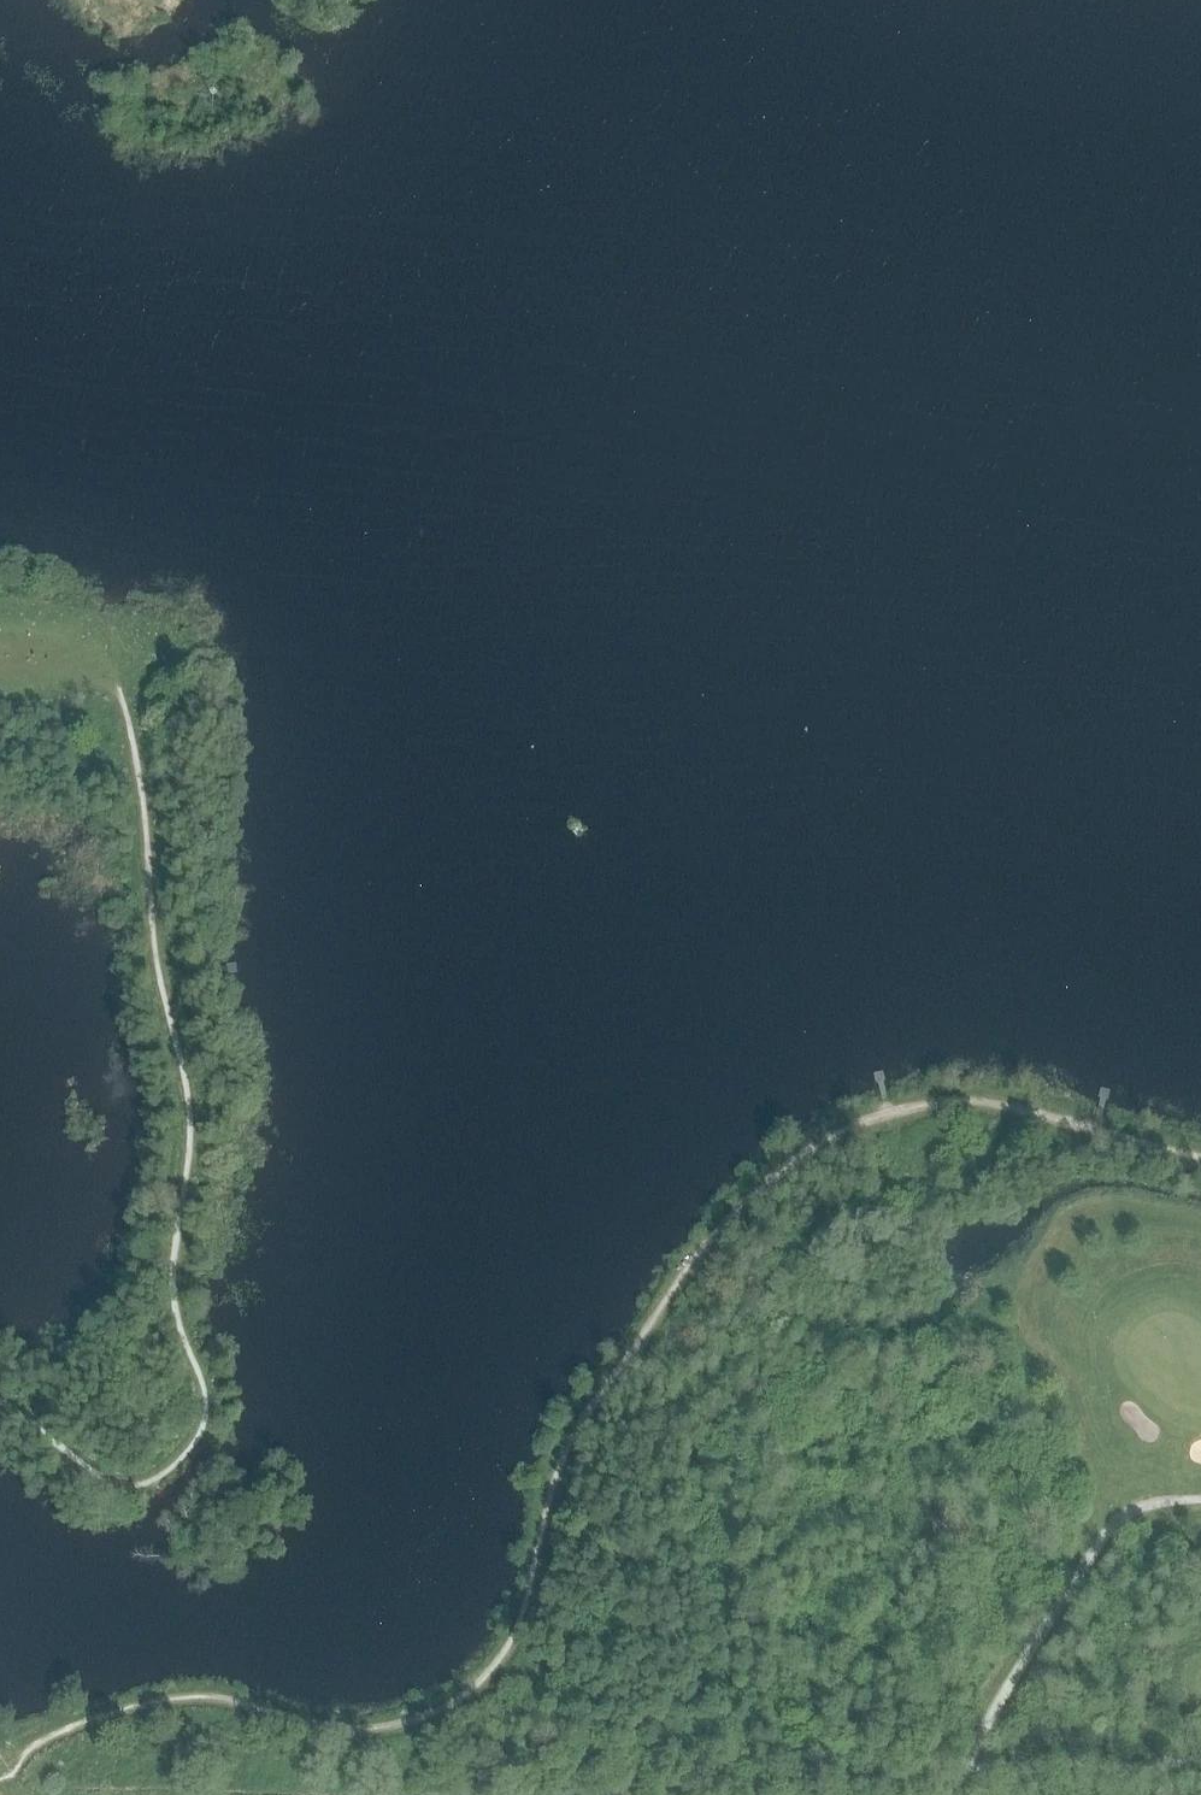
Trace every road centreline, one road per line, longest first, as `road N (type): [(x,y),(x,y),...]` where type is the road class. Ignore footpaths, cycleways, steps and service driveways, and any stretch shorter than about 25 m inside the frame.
road 1 (track): [(944,1794),(1114,1525),(1153,1504),(1200,1500)]
road 2 (track): [(960,1769),(1200,1762)]

